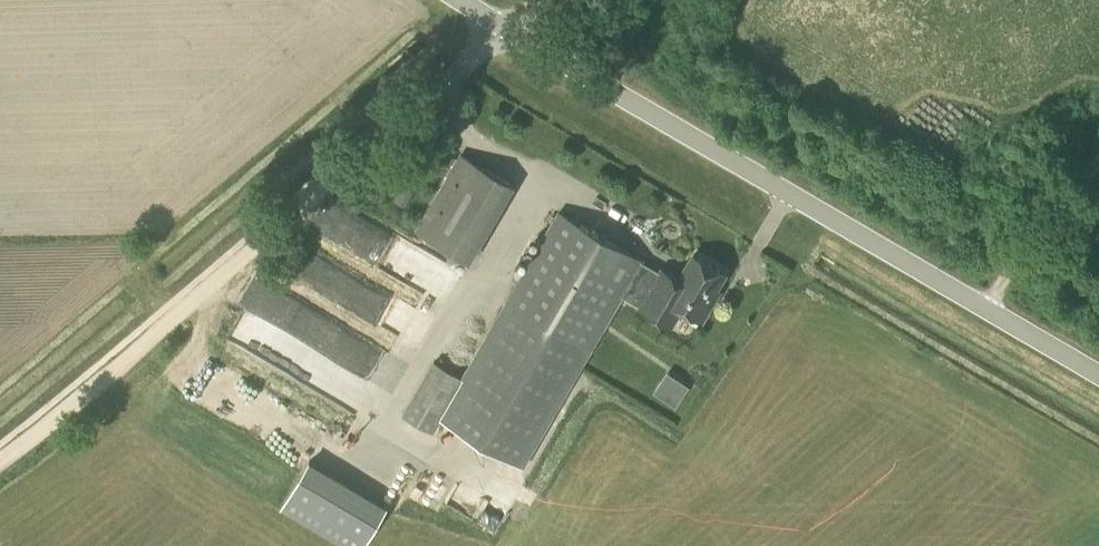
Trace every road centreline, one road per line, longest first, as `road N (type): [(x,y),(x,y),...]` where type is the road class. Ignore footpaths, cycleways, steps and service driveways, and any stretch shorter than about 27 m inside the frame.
road 1 (unclassified): [(1098,375),(509,29)]
road 2 (track): [(0,466),(509,29)]
road 3 (track): [(985,308),(1098,160)]

